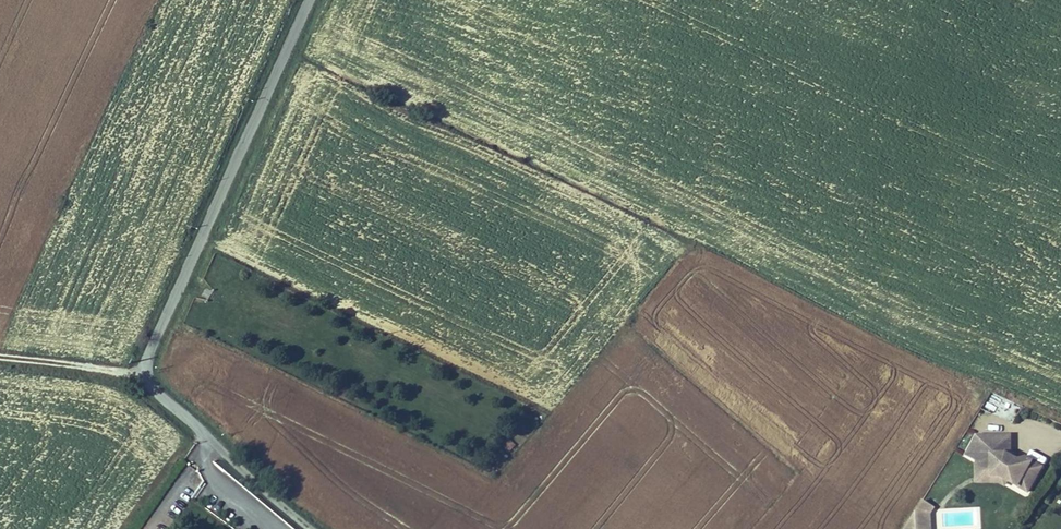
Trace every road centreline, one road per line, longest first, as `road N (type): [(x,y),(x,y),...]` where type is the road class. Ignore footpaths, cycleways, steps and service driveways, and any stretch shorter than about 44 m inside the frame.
road 1 (unclassified): [(215,446),(140,375),(310,0)]
road 2 (track): [(0,358),(140,375)]
road 3 (track): [(325,528),(215,446)]

